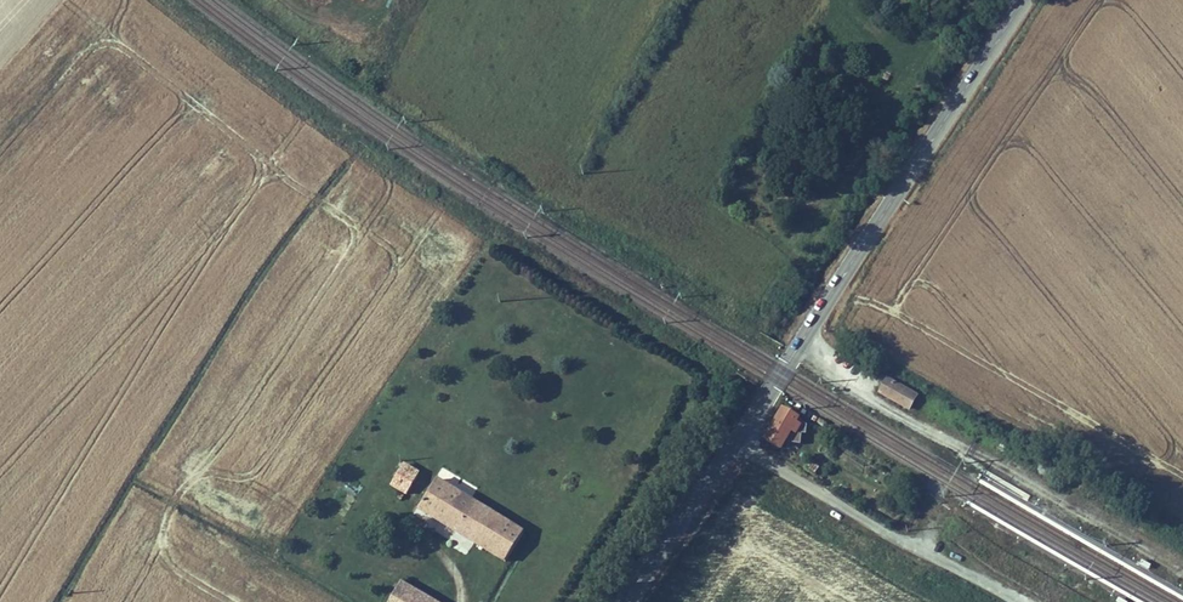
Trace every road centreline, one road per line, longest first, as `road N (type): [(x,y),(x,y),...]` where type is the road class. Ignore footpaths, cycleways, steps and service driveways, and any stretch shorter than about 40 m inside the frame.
road 1 (tertiary): [(737,443),(1024,0)]
road 2 (unclassified): [(737,443),(1019,601)]
road 3 (track): [(154,0),(361,159),(371,179)]
road 4 (tertiary): [(634,601),(737,443)]

